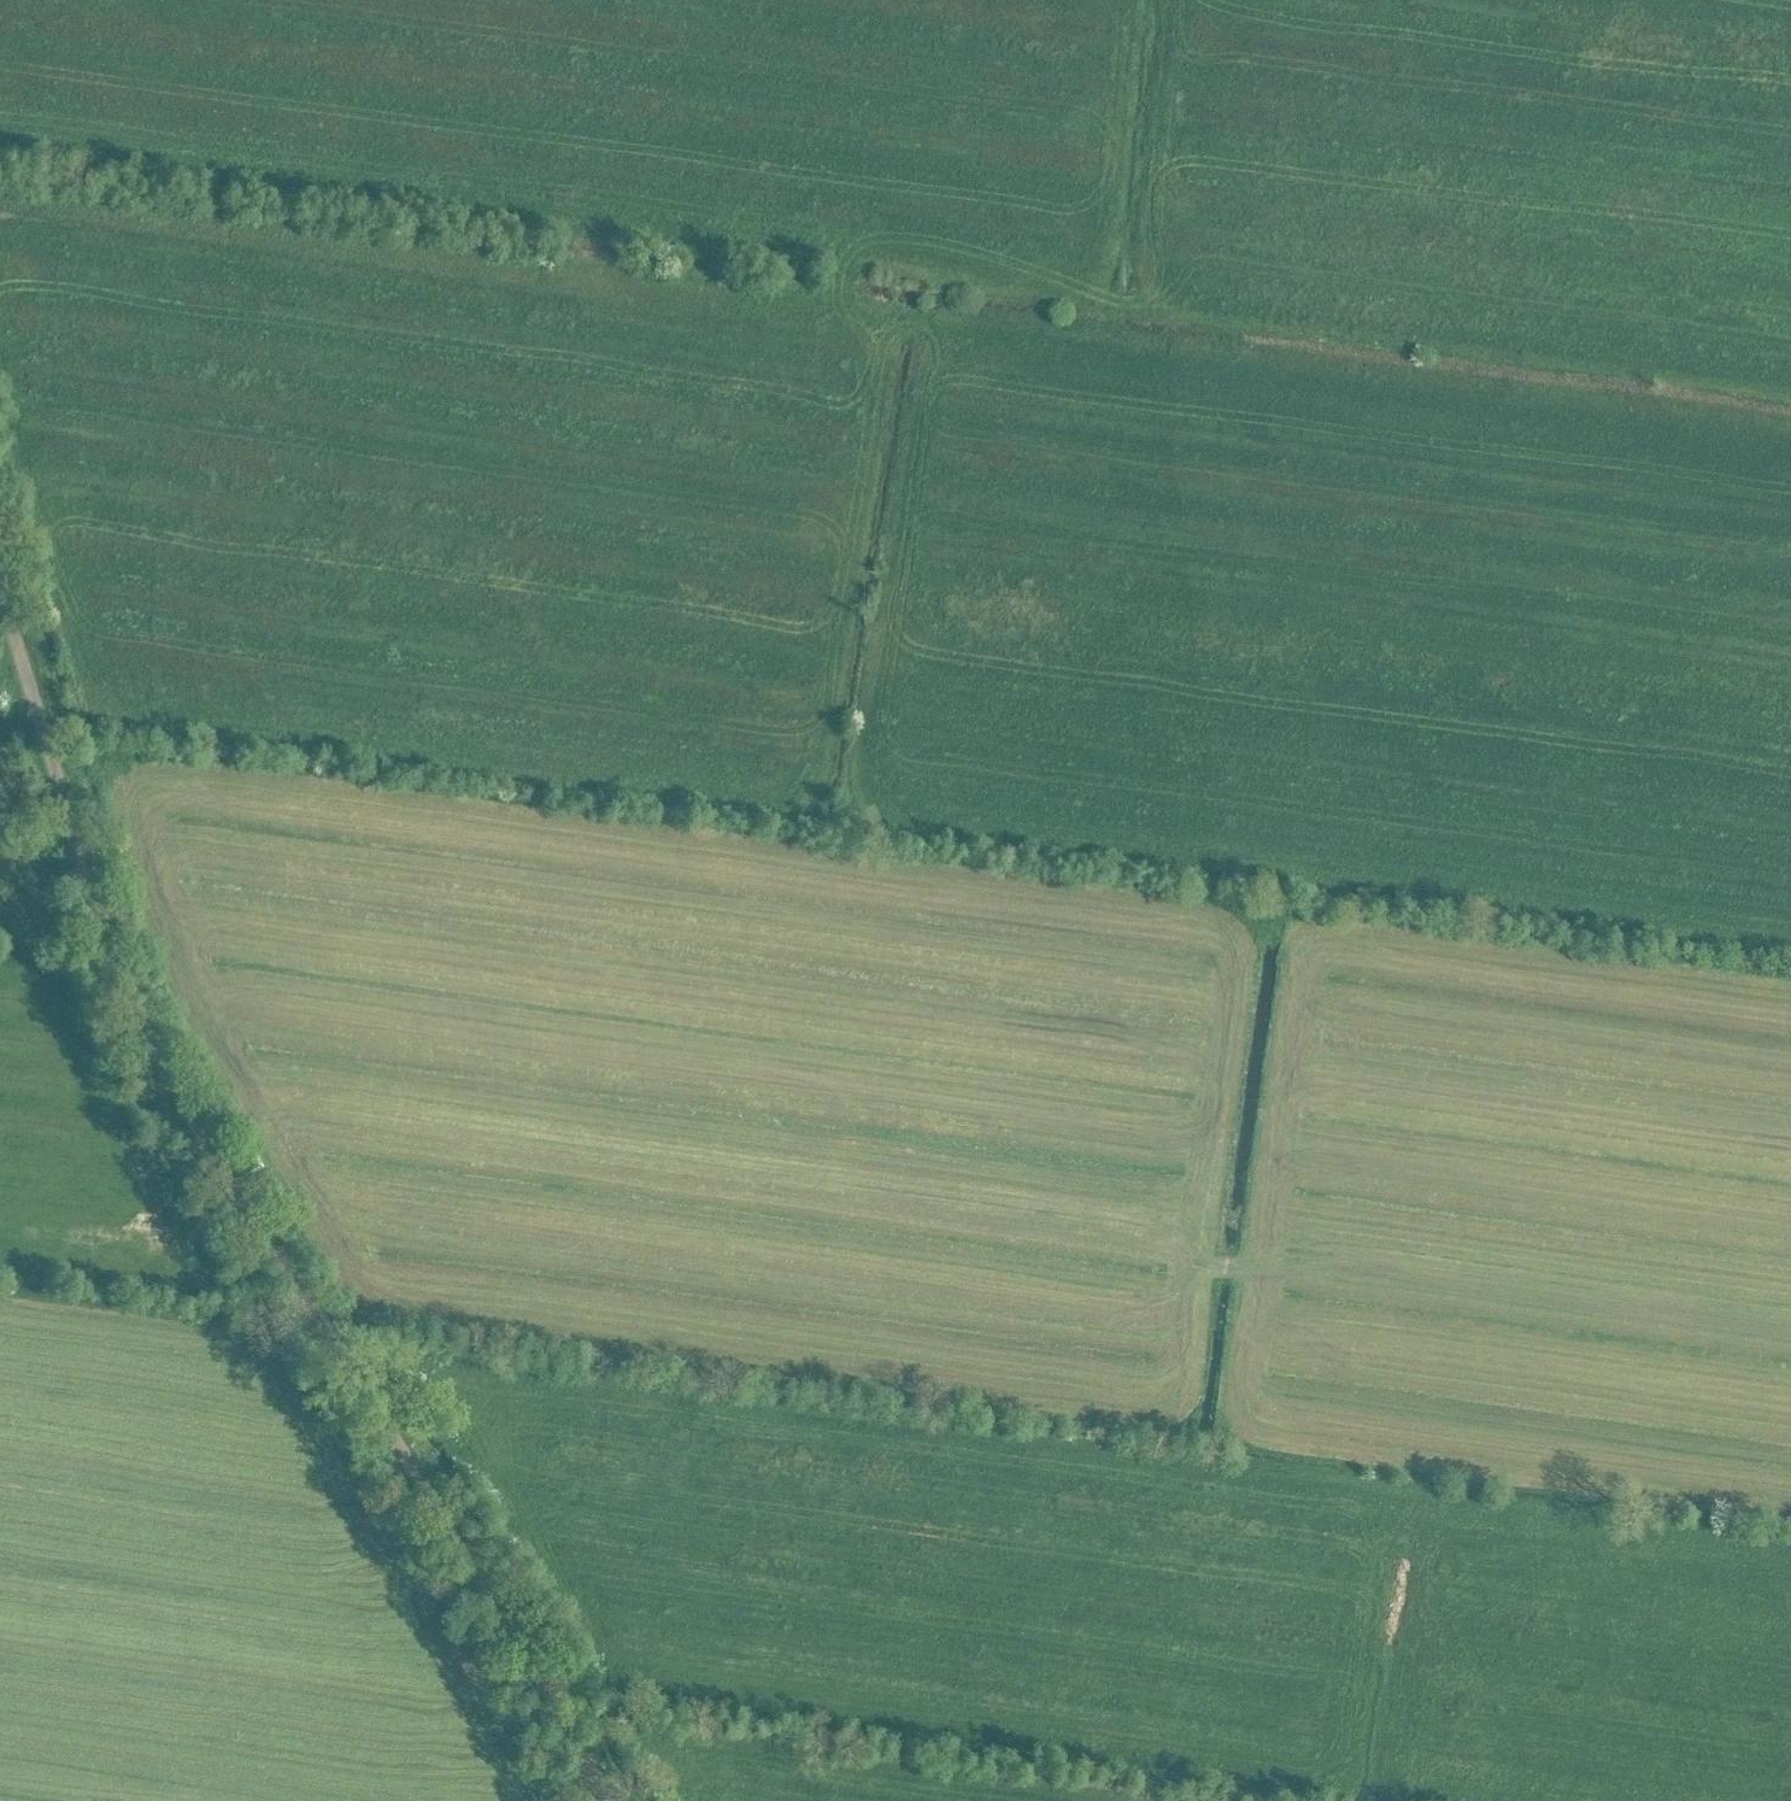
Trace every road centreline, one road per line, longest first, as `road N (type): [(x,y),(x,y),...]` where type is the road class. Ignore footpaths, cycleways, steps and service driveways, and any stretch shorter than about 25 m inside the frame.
road 1 (track): [(606,1800),(206,1146),(142,1025),(0,574)]

